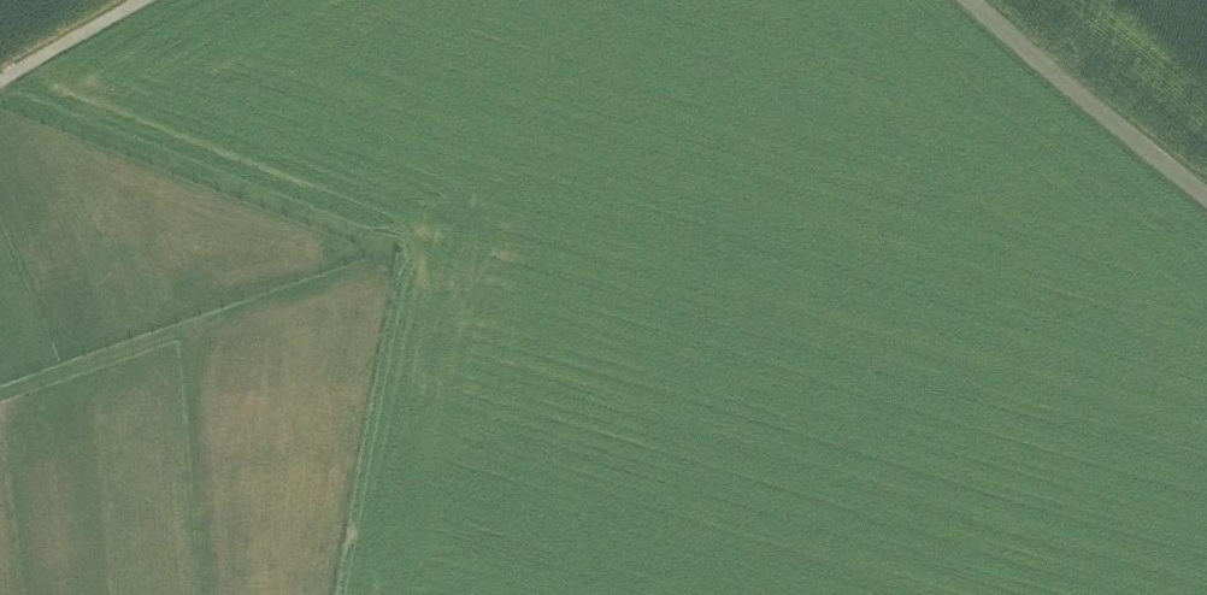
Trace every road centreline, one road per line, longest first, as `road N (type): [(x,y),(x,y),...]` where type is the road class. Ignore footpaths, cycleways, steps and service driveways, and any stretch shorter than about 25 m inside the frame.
road 1 (unclassified): [(1206,206),(967,0)]
road 2 (track): [(139,0),(0,78)]

